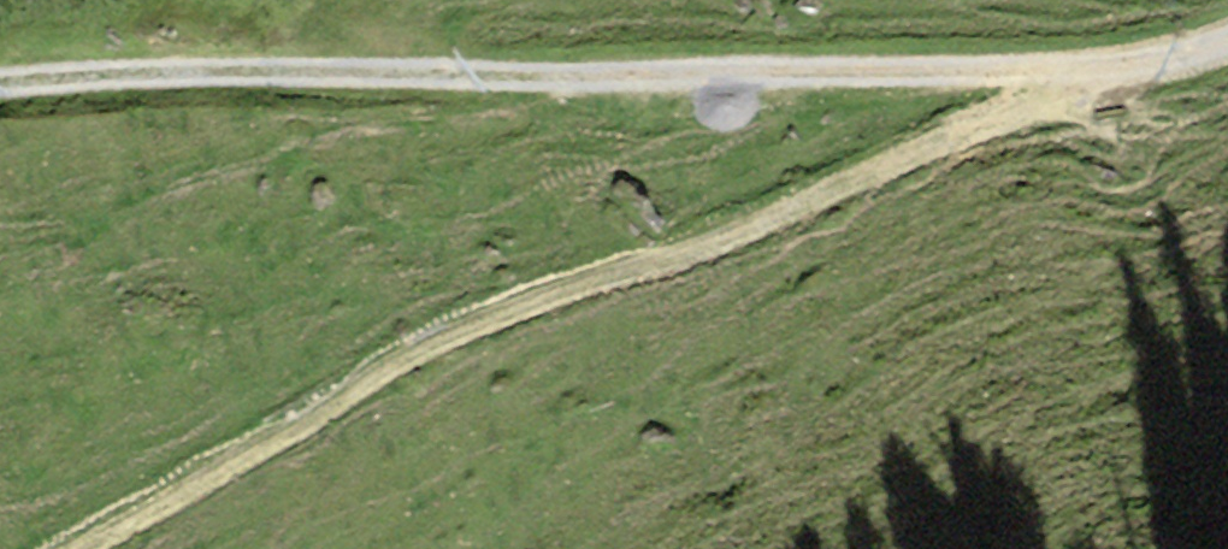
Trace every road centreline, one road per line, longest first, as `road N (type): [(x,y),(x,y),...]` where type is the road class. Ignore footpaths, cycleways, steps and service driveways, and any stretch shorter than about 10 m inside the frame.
road 1 (track): [(104,548),(310,423),(511,316),(853,191),(1101,81)]
road 2 (track): [(1101,81),(0,83)]
road 3 (track): [(1227,55),(1101,81)]

